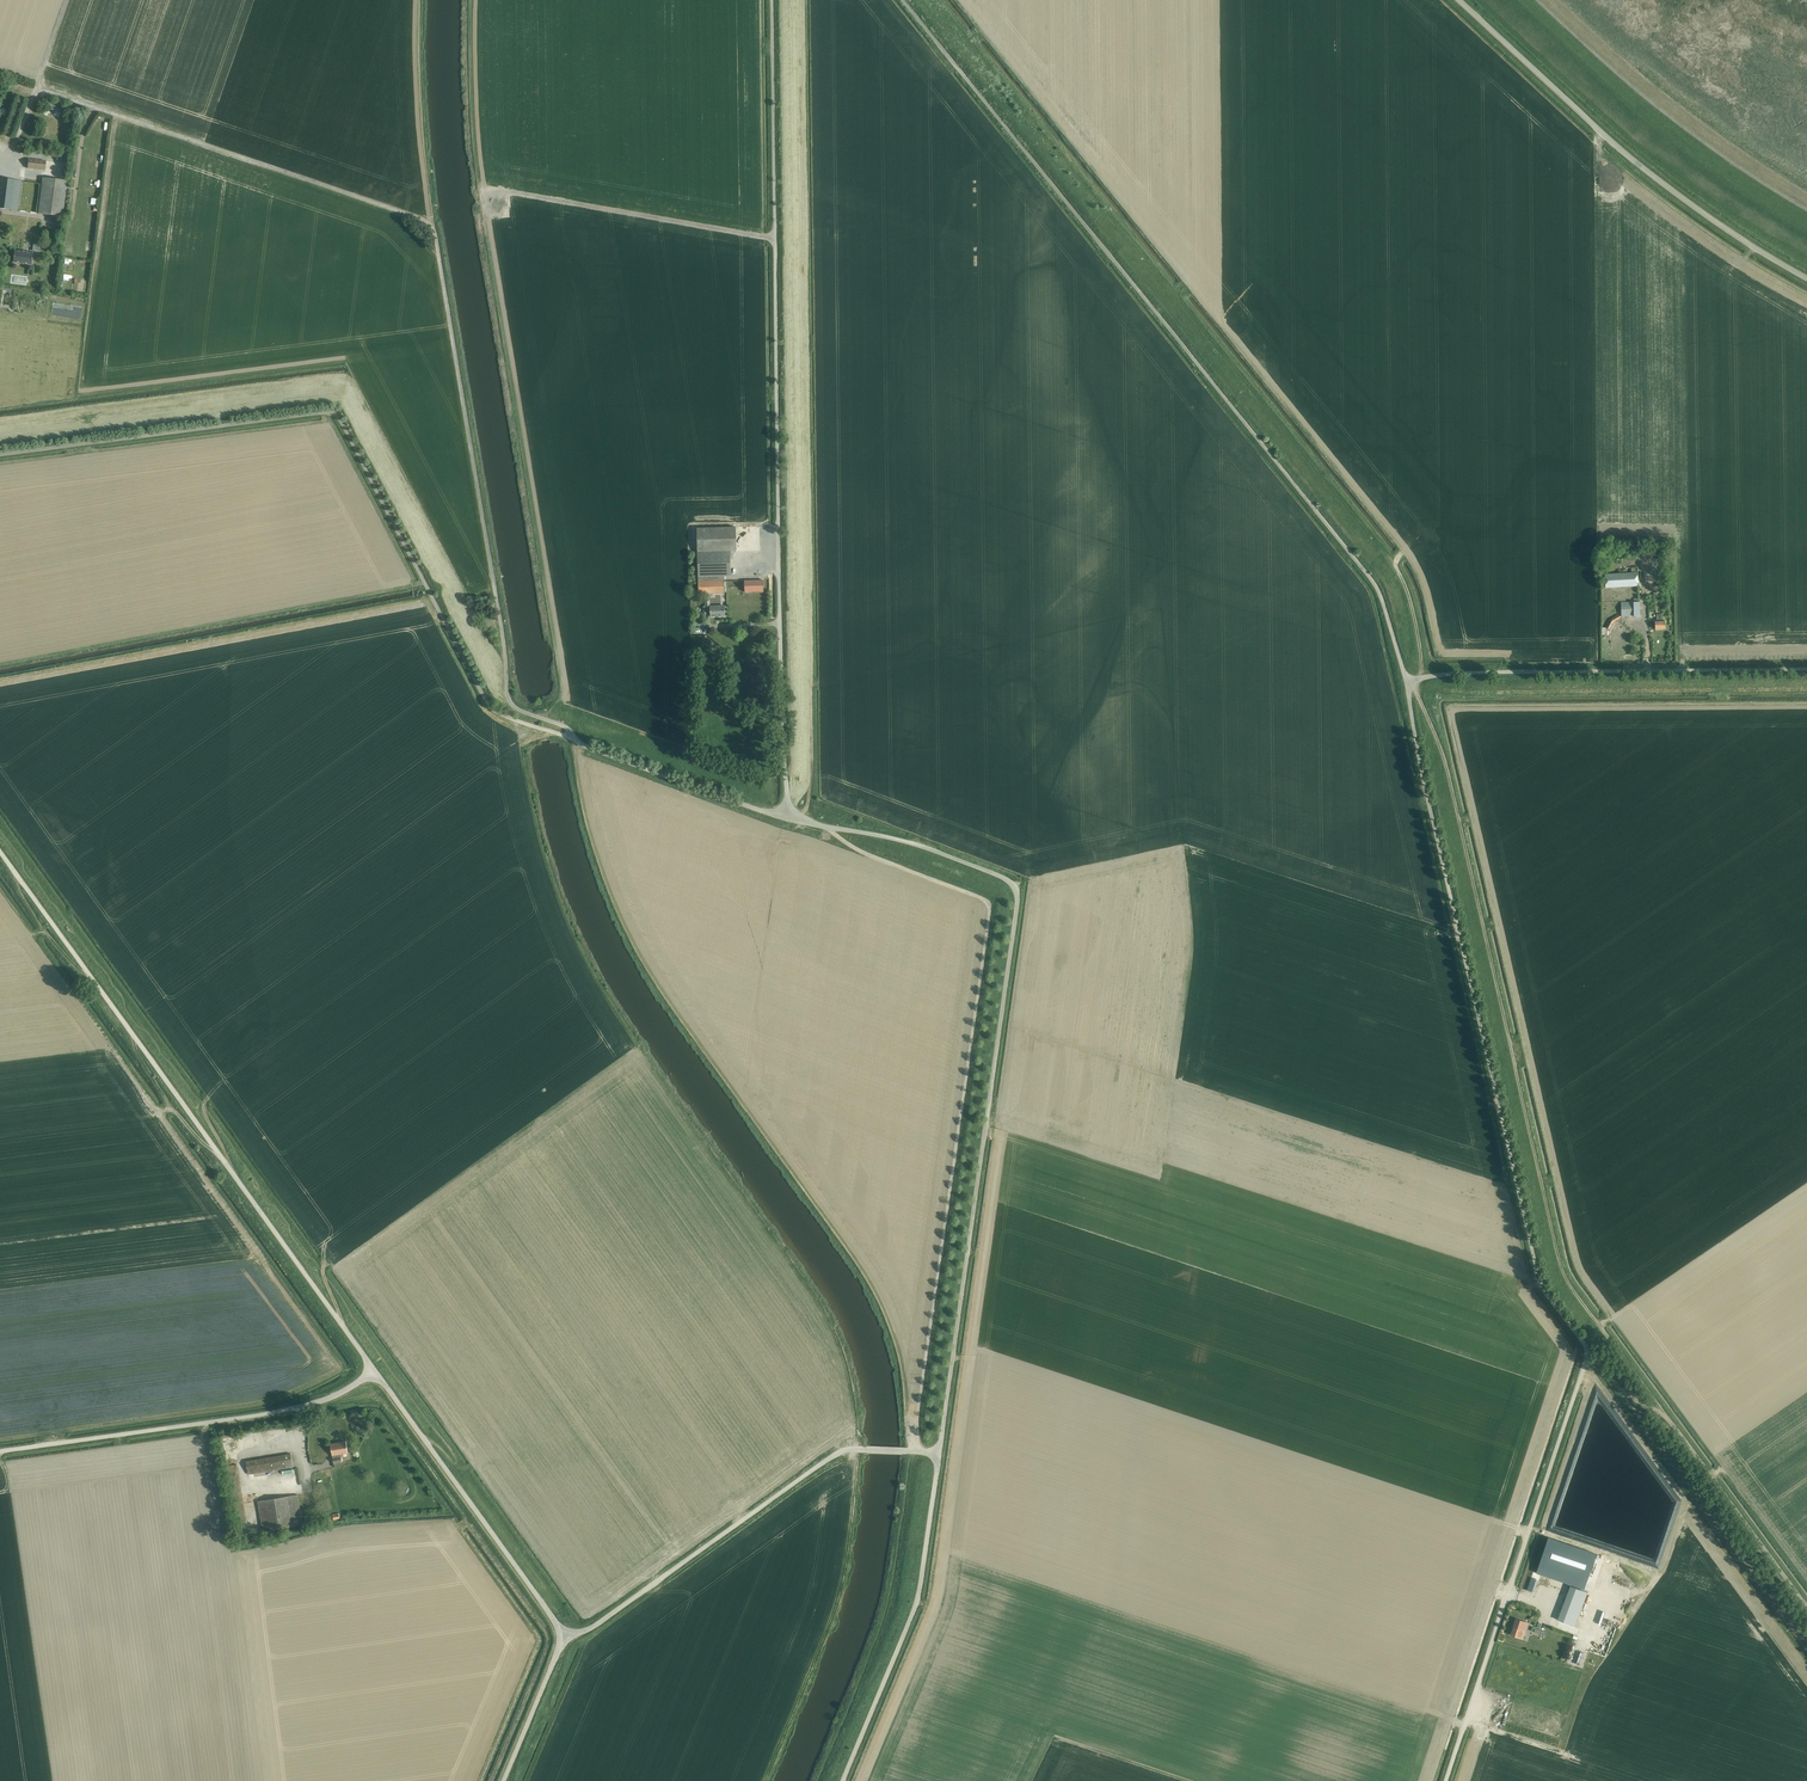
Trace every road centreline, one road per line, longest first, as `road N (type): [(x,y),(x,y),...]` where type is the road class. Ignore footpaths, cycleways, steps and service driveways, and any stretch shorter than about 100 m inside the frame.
road 1 (unclassified): [(1446,1780),(1587,1352),(1538,1276),(1420,764),(1410,683)]
road 2 (unclassified): [(787,816),(586,747),(558,723),(510,703),(436,234),(427,221),(110,116)]
road 3 (unclassified): [(1410,683),(1375,584),(903,0)]
road 4 (unclassified): [(787,816),(771,0)]
road 5 (unclassified): [(939,1452),(1017,894),(992,872),(900,840),(787,816)]
road 6 (track): [(1410,683),(1446,761),(1562,1268),(1666,1417)]
road 7 (track): [(828,826),(864,855),(988,907),(918,1450)]
road 8 (unclassified): [(374,1370),(0,853)]
road 9 (unclassified): [(1806,278),(1658,180),(1459,0)]
road 10 (unclassified): [(1410,683),(1456,673),(1806,669)]
road 11 (unclassified): [(0,1451),(305,1406),(374,1370)]
road 12 (unclassified): [(866,1449),(832,1457),(603,1622),(563,1634)]
road 13 (unclassified): [(843,1780),(916,1606),(939,1452)]
road 14 (unclassified): [(563,1634),(374,1370)]
road 15 (track): [(479,189),(774,240)]
road 16 (track): [(1666,1417),(1806,1606)]
road 17 (unclassified): [(503,1780),(563,1634)]
road 18 (track): [(802,820),(811,691)]

